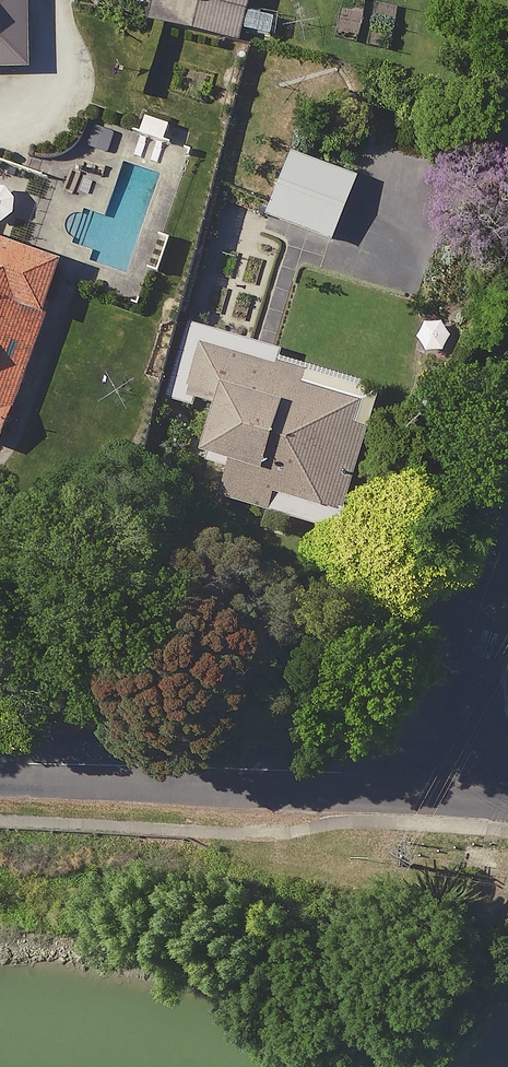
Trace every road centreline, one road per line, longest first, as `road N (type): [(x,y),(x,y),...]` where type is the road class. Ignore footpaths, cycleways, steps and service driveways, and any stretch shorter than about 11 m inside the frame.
road 1 (tertiary): [(0,764),(419,776)]
road 2 (residential): [(507,499),(419,776)]

